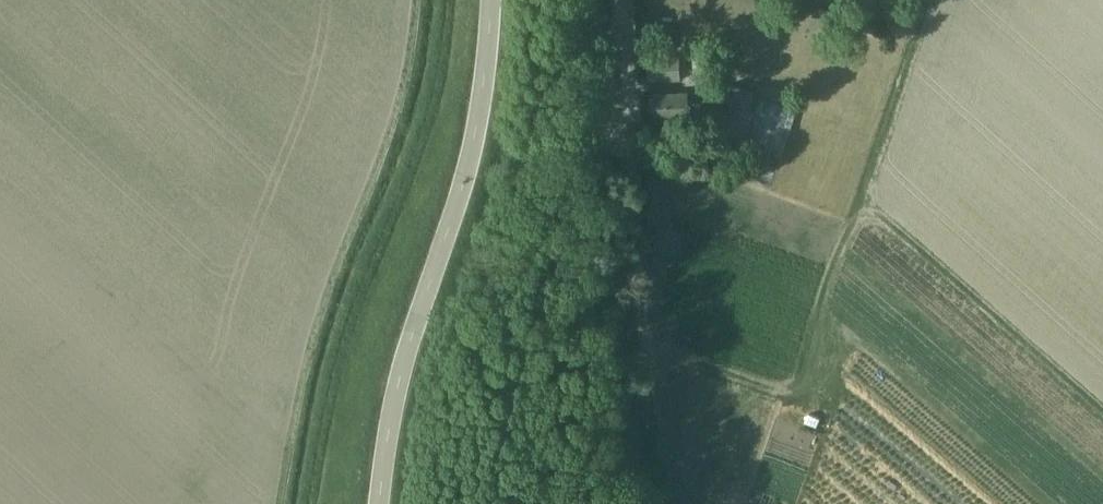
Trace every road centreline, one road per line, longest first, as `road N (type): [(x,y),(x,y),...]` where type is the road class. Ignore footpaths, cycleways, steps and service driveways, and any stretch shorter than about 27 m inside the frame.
road 1 (unclassified): [(381,503),(402,369),(477,128),(492,0)]
road 2 (track): [(619,503),(660,435),(632,151)]
road 3 (track): [(817,315),(793,398),(654,352)]
road 4 (residential): [(632,151),(625,0)]

